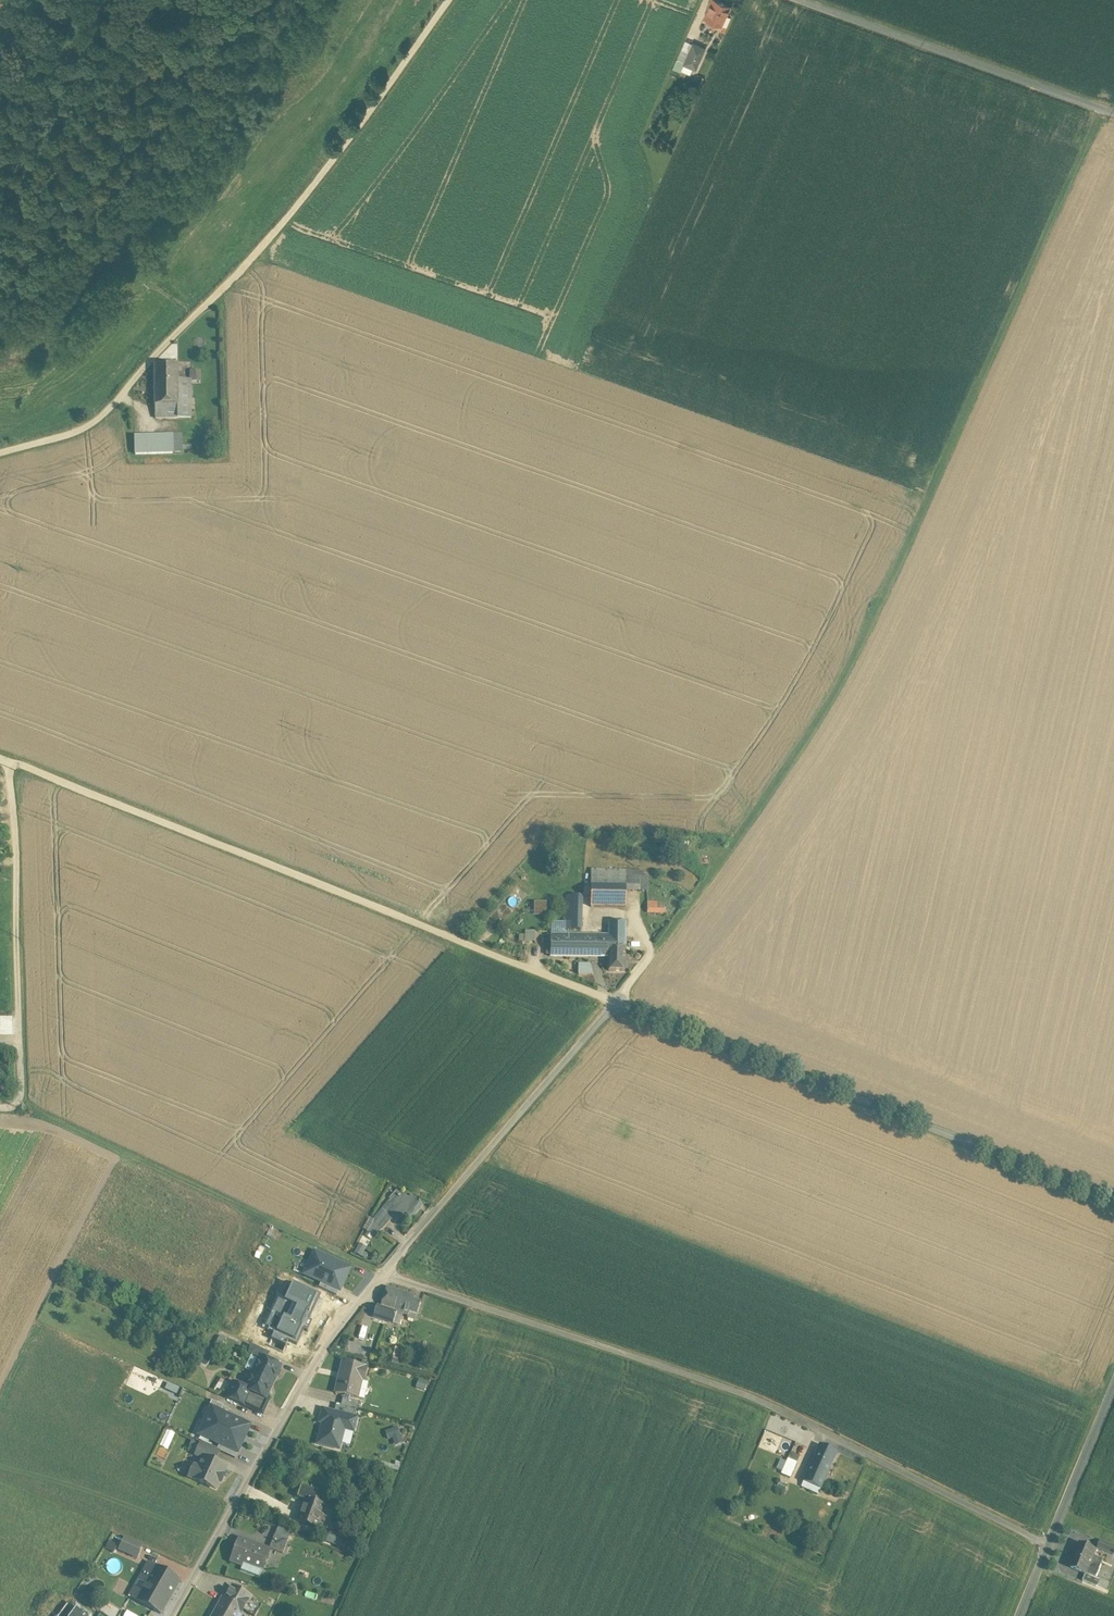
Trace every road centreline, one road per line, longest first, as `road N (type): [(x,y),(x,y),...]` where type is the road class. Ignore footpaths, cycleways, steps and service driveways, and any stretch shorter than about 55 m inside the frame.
road 1 (track): [(21,1097),(46,1116),(385,1274),(740,1393),(1050,1547)]
road 2 (track): [(1102,107),(849,672),(741,836)]
road 3 (residential): [(617,1002),(329,1340),(171,1615)]
road 4 (track): [(617,1002),(10,762)]
road 5 (track): [(0,453),(97,422),(264,249),(447,0)]
road 6 (track): [(1113,1199),(617,1002)]
road 7 (track): [(0,1107),(21,1097),(10,762)]
road 8 (unclassified): [(806,0),(1113,111)]
road 9 (unclassified): [(1022,1615),(1113,1390)]
road 10 (track): [(617,1002),(741,836)]

